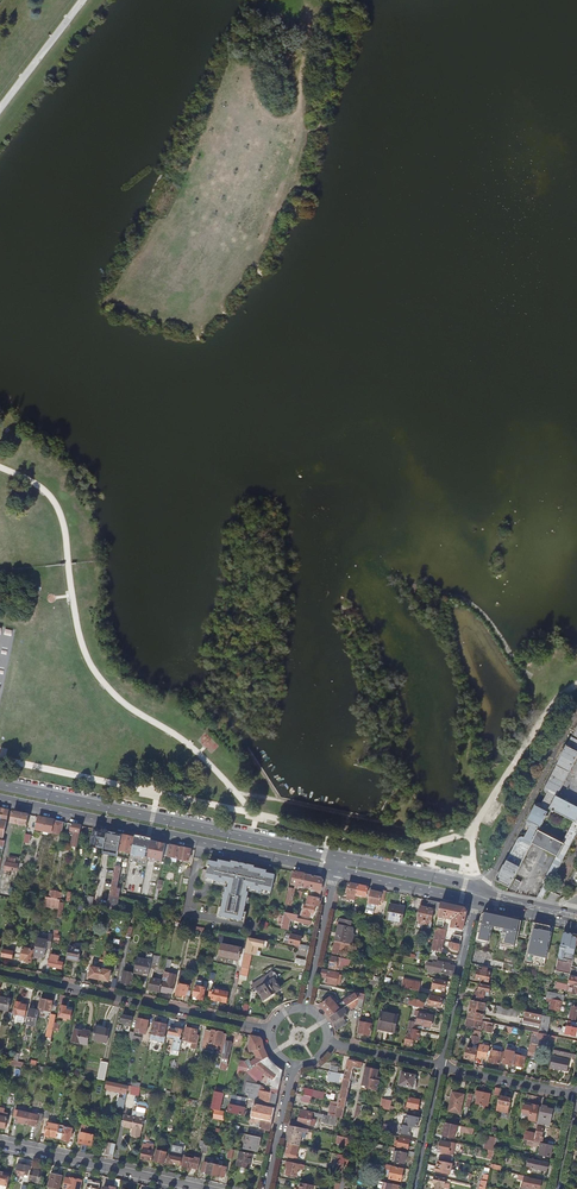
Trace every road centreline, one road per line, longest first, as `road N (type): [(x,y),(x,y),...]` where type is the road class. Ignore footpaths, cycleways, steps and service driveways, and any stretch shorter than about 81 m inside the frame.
road 1 (secondary): [(338,856),(0,784)]
road 2 (secondary): [(0,800),(334,871)]
road 3 (residential): [(0,973),(272,1031)]
road 4 (residential): [(0,1145),(203,1188)]
road 5 (residential): [(481,890),(576,716)]
road 6 (residential): [(478,902),(441,1067)]
road 7 (secondary): [(334,871),(478,902)]
road 8 (secondary): [(481,890),(338,856)]
road 9 (residential): [(305,1008),(334,871)]
road 10 (residential): [(441,1067),(576,1096)]
road 11 (residential): [(266,1188),(293,1064)]
road 12 (residential): [(441,1067),(415,1188)]

